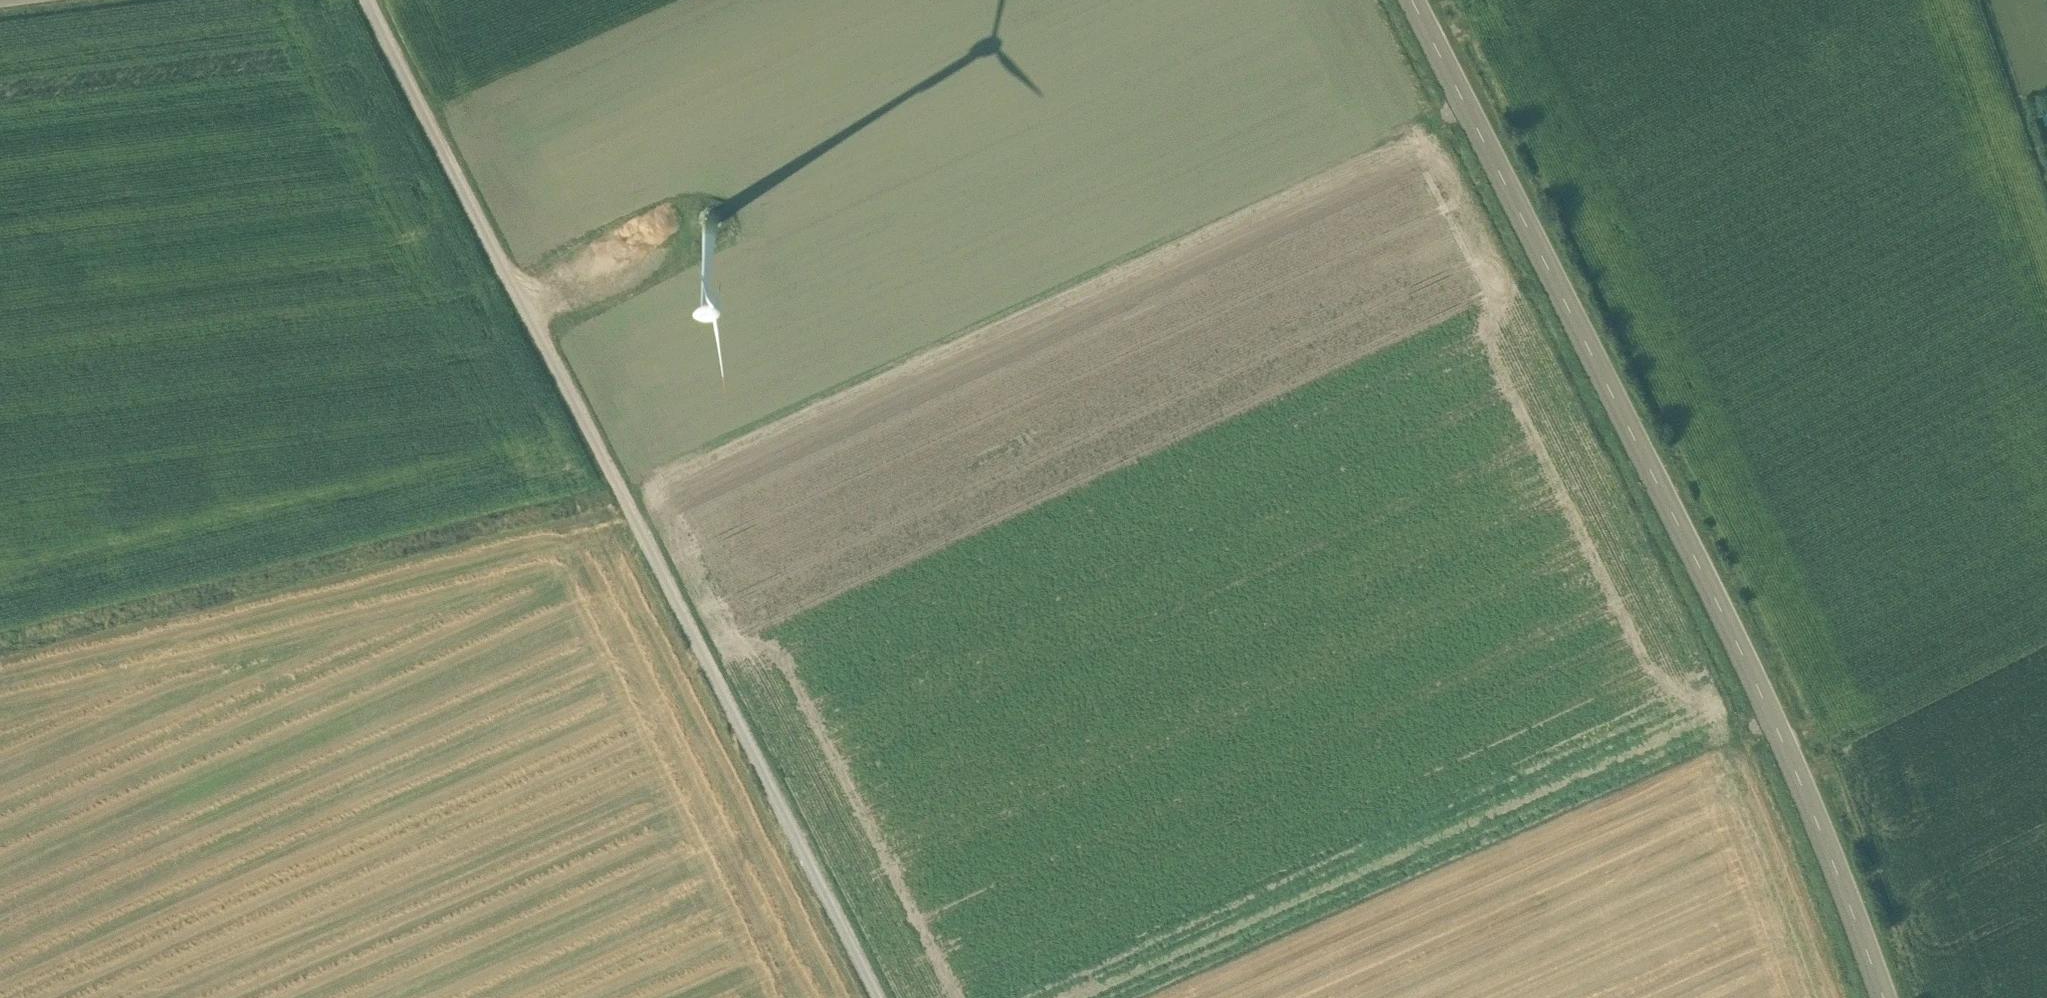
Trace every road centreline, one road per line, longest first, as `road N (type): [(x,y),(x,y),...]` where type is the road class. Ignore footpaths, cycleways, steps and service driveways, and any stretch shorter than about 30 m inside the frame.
road 1 (track): [(372,0),(880,997)]
road 2 (tertiary): [(1412,0),(1770,714),(1882,997)]
road 3 (track): [(0,662),(629,503)]

